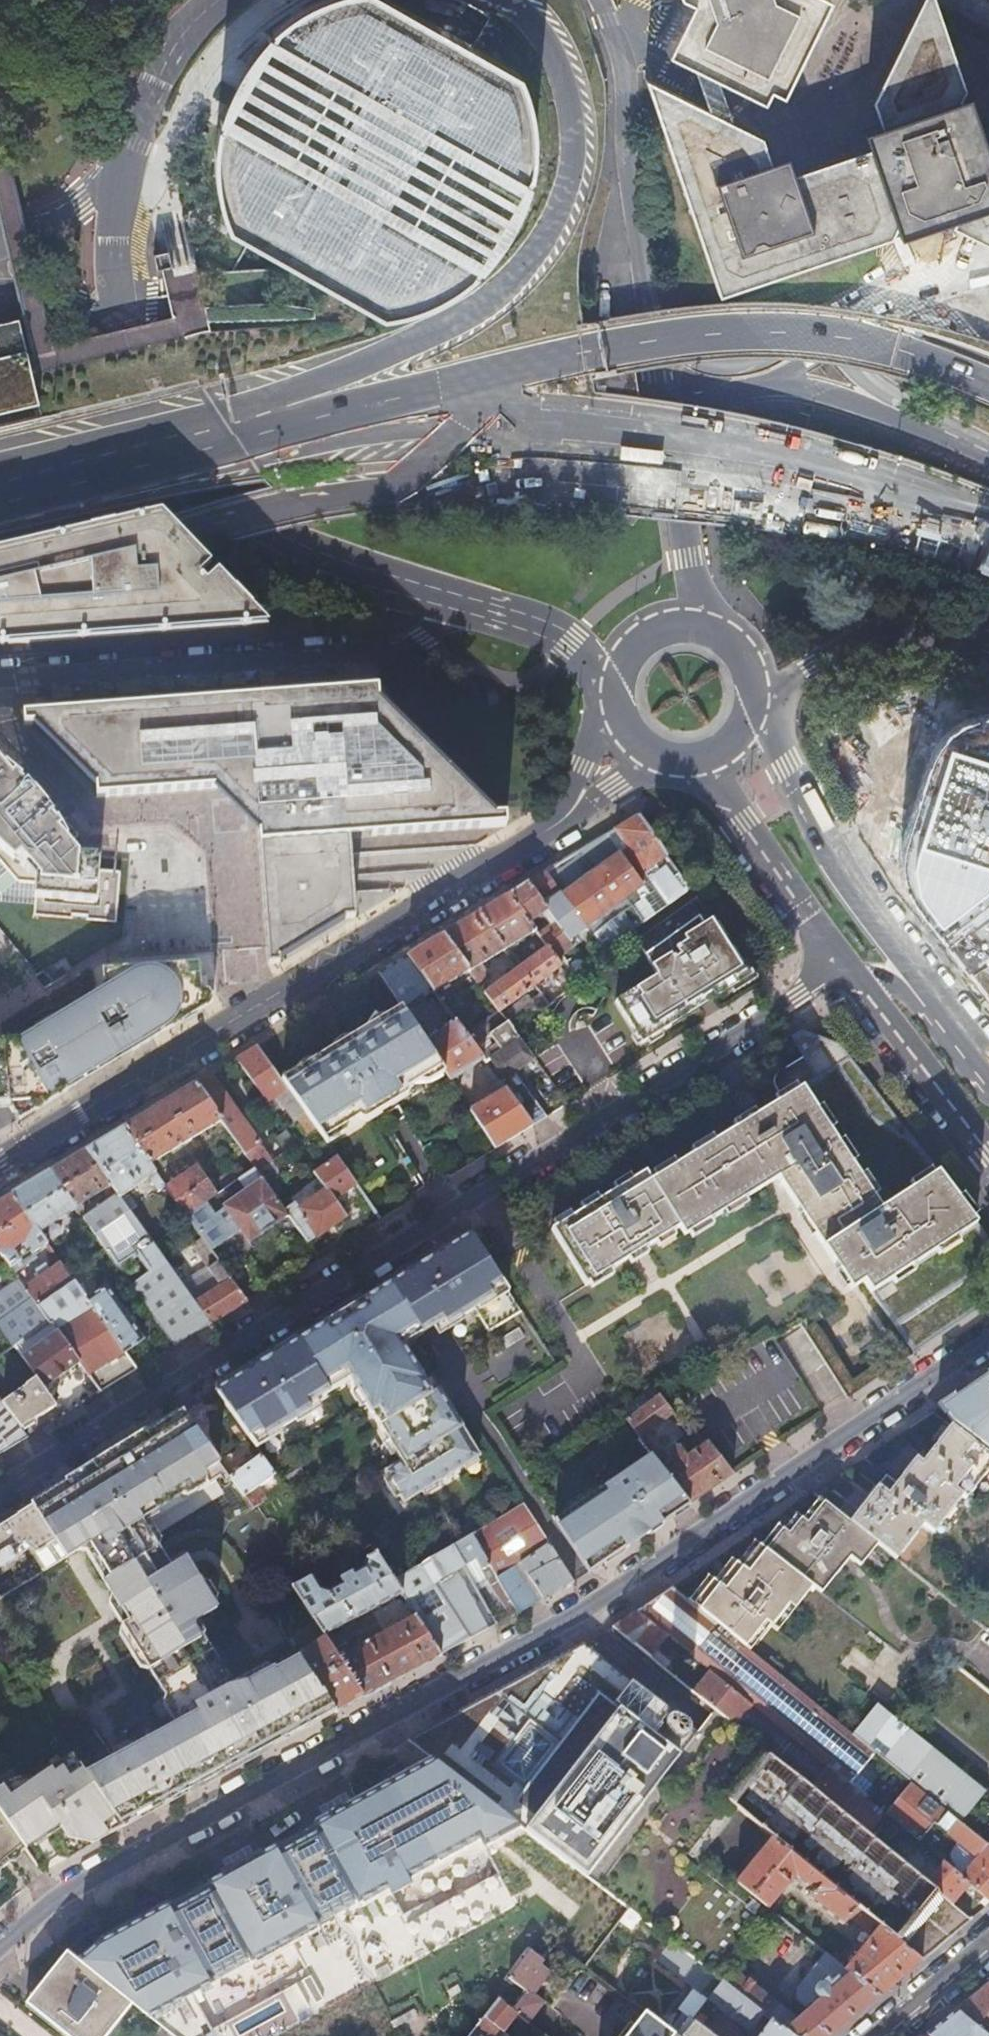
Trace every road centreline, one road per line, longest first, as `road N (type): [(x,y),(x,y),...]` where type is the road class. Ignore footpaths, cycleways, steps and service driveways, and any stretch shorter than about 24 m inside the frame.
road 1 (residential): [(0,1949),(70,1895),(605,1596),(988,1334)]
road 2 (residential): [(841,970),(0,1482)]
road 3 (unclassified): [(0,473),(389,354),(489,304),(547,235),(571,167),(560,67),(546,36),(510,0)]
road 4 (unclassified): [(218,0),(180,39),(149,94),(114,222),(120,302),(161,415),(193,472),(268,535),(336,566),(473,606)]
road 5 (tertiary): [(0,1166),(554,828)]
road 6 (residential): [(398,488),(553,484),(747,499),(988,558)]
road 7 (primary): [(0,490),(509,366)]
road 8 (primary): [(509,366),(605,344),(760,329),(892,348),(988,383)]
road 9 (residential): [(0,678),(350,656),(412,640),(473,606)]
road 10 (residential): [(677,475),(627,167),(621,66),(600,0)]
road 11 (secondary): [(988,1067),(846,876),(761,700)]
road 12 (residential): [(0,565),(259,505),(398,488)]
road 13 (secondary): [(677,475),(686,439),(706,411),(763,386),(817,391),(988,454)]
road 14 (secondary): [(683,768),(727,799),(841,970)]
road 15 (secondary): [(841,970),(988,1162)]
road 16 (secondary): [(988,1092),(978,1088),(907,996),(841,970)]
road 17 (unclassified): [(473,606),(571,643),(598,667),(611,697)]
road 18 (residential): [(398,488),(509,366)]
road 19 (secondary): [(717,624),(694,584),(677,475)]
road 20 (secondary): [(717,624),(672,619),(642,632),(617,663),(611,697)]
road 21 (residential): [(988,1941),(877,2035)]
road 22 (tertiary): [(611,704),(554,828)]
road 23 (tertiary): [(554,828),(614,786),(664,765)]

